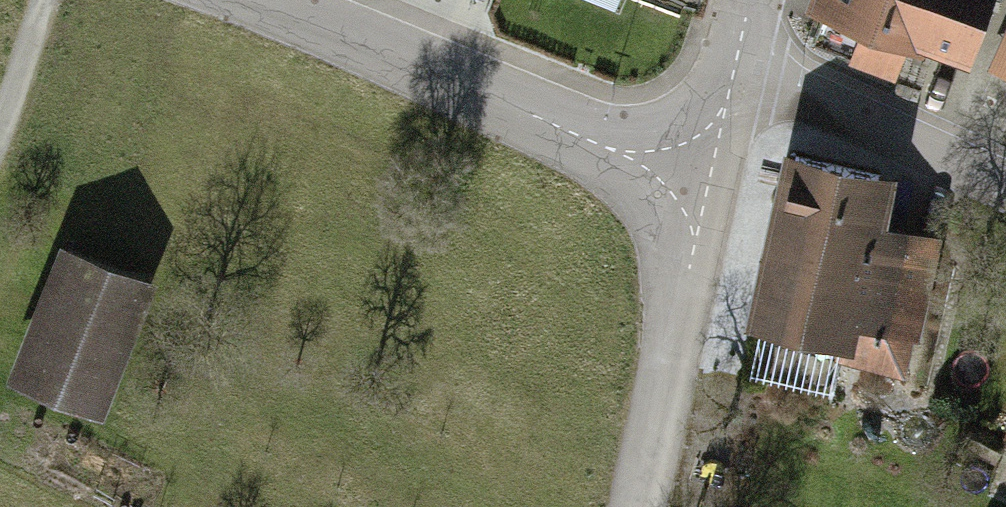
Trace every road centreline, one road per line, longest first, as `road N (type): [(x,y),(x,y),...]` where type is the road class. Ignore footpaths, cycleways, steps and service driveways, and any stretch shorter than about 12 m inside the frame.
road 1 (residential): [(218,0),(699,178)]
road 2 (track): [(699,178),(647,506)]
road 3 (residential): [(724,66),(812,93),(1005,186)]

